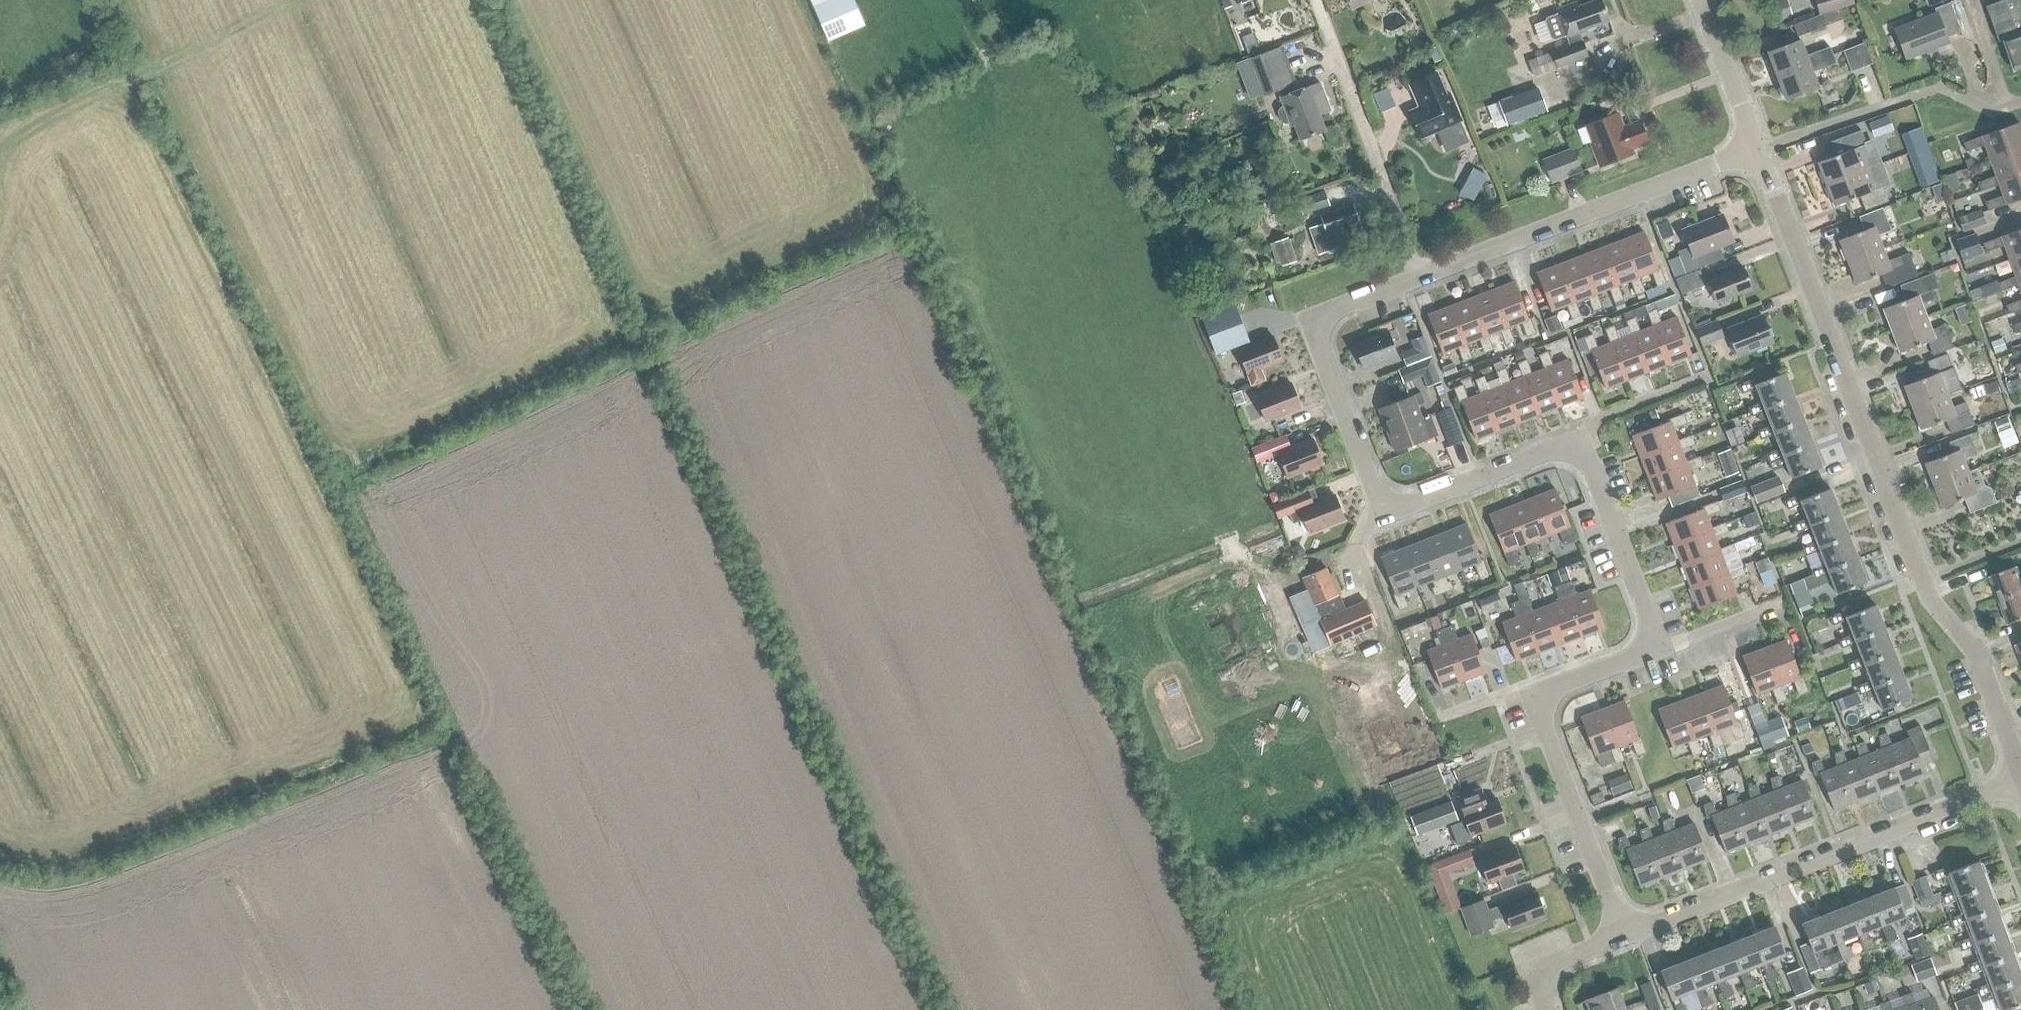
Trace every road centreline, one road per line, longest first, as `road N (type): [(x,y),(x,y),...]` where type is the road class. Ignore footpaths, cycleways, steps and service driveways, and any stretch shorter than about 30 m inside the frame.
road 1 (residential): [(1625,935),(1534,696),(1659,647),(1579,440),(1406,506),(1384,504),(1316,329),(1328,312),(1758,148)]
road 2 (unclassified): [(2020,777),(1976,653),(1930,598),(1758,148)]
road 3 (residential): [(1625,935),(2020,779)]
road 4 (unclassified): [(1758,148),(1702,0)]
road 5 (residential): [(1548,1009),(1549,969),(1625,935)]

